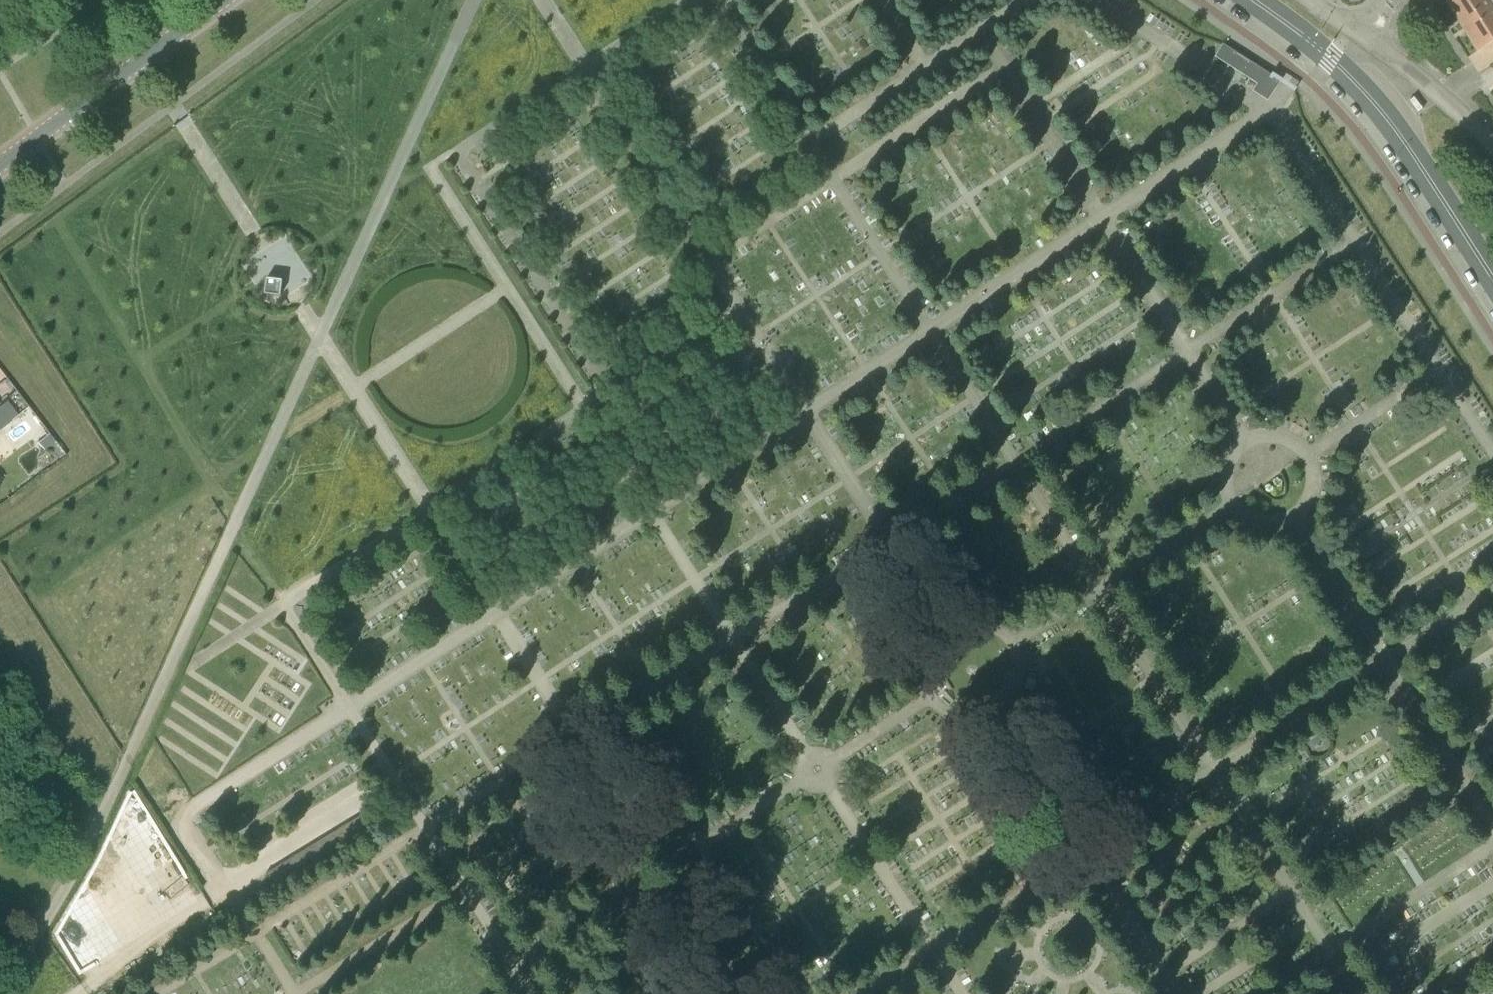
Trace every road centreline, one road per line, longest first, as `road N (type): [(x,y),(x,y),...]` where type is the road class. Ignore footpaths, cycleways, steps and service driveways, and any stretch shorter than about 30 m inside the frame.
road 1 (tertiary): [(1492,277),(1380,109),(1331,58),(1253,0)]
road 2 (tertiary): [(0,165),(222,0)]
road 3 (unclassified): [(0,987),(65,884),(127,759)]
road 4 (residential): [(1492,141),(1360,36)]

